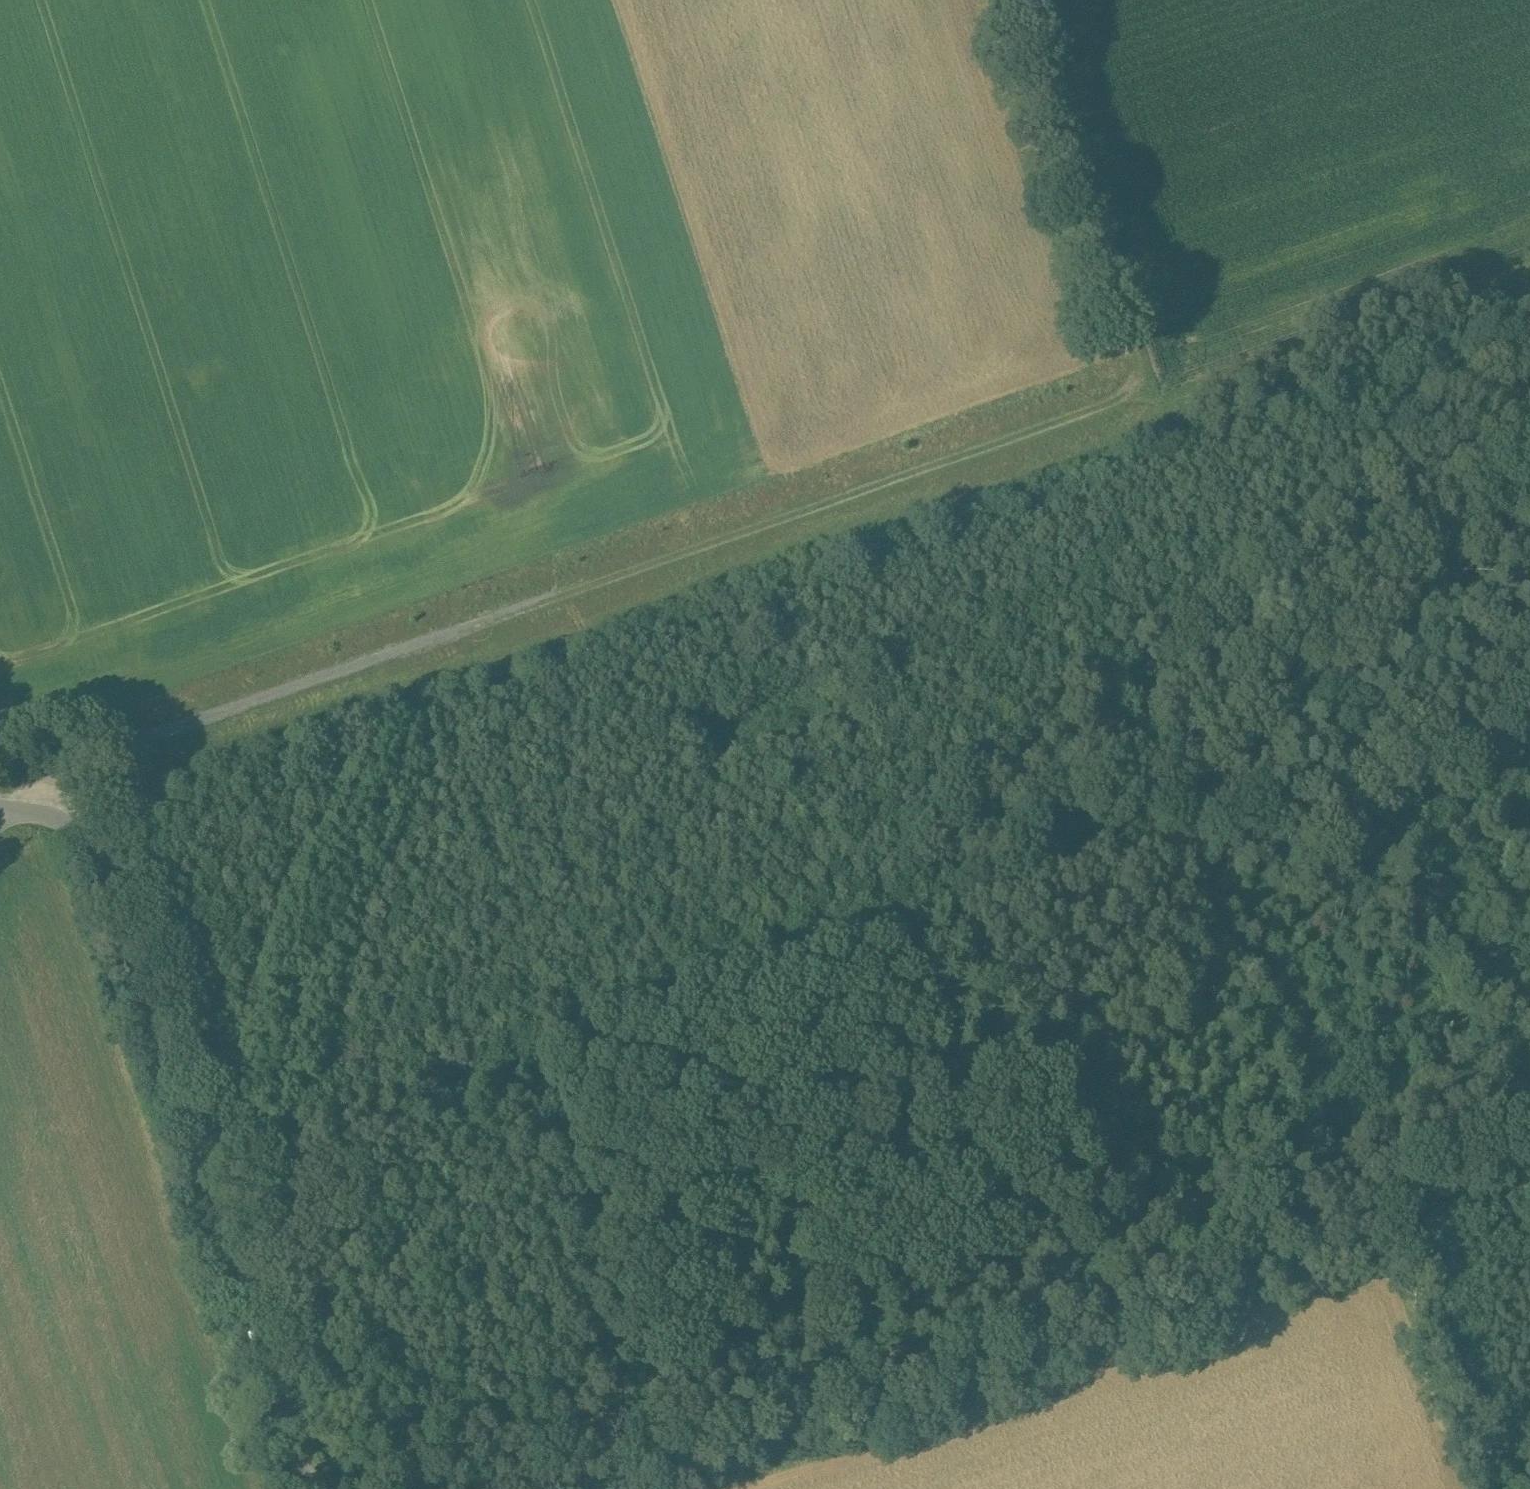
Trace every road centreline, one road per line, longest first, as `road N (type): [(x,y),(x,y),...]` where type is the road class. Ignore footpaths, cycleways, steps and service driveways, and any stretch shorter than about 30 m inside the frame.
road 1 (unclassified): [(306,1488),(95,848),(60,817),(0,813)]
road 2 (track): [(1132,398),(1144,357),(1025,0)]

